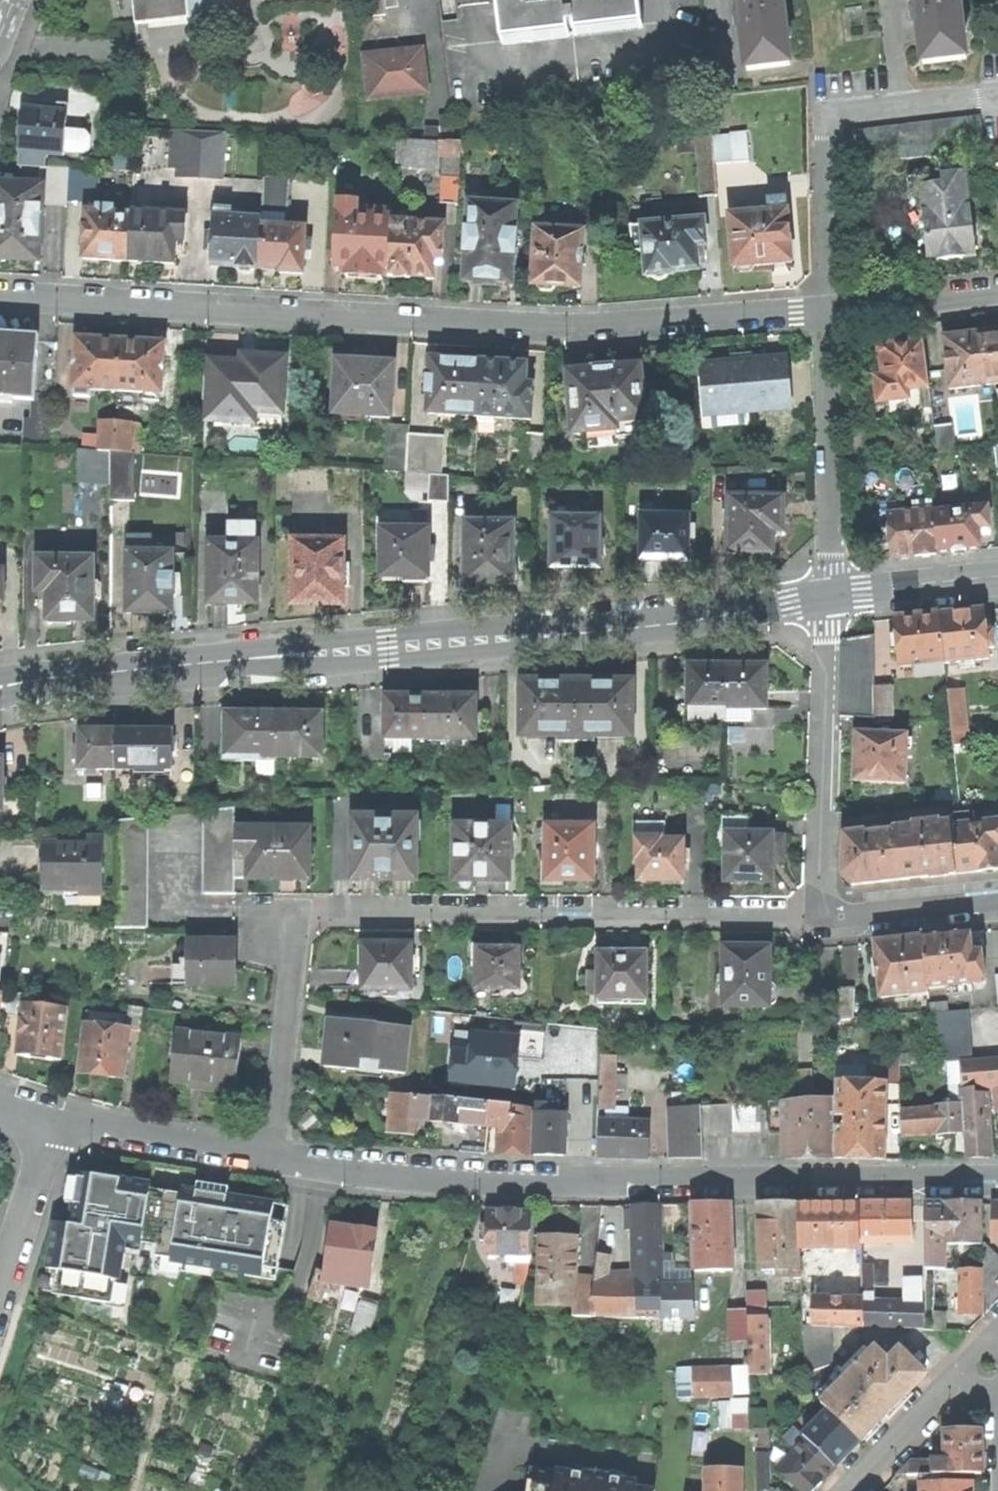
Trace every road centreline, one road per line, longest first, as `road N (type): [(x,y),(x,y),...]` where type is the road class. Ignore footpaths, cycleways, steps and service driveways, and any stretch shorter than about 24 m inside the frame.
road 1 (tertiary): [(831,593),(654,627),(266,655),(9,684)]
road 2 (residential): [(0,299),(441,323),(824,310)]
road 3 (residential): [(997,1176),(519,1181),(274,1160)]
road 4 (residential): [(825,915),(337,914),(297,928)]
road 5 (residential): [(824,310),(825,130),(845,113),(997,96)]
road 6 (residential): [(825,915),(831,593)]
road 7 (residential): [(831,593),(824,310)]
road 8 (residential): [(274,1160),(297,928)]
road 9 (residential): [(274,1160),(56,1116)]
road 10 (residential): [(0,1297),(56,1116)]
road 11 (residential): [(824,310),(997,295)]
road 12 (residential): [(825,915),(997,897)]
road 13 (residential): [(970,1379),(940,1391),(841,1490)]
road 14 (tertiary): [(997,576),(831,593)]

